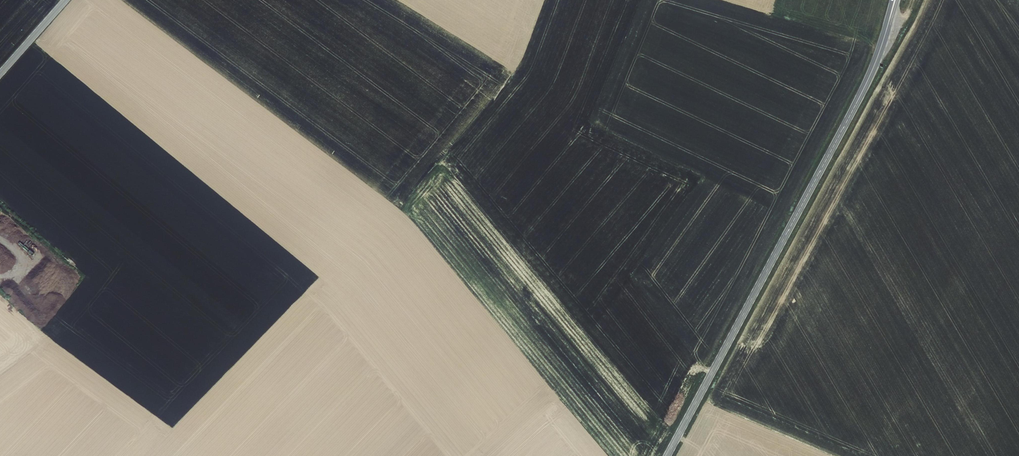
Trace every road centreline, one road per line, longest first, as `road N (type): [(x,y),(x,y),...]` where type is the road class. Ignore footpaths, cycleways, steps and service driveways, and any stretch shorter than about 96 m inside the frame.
road 1 (tertiary): [(884,38),(667,455)]

